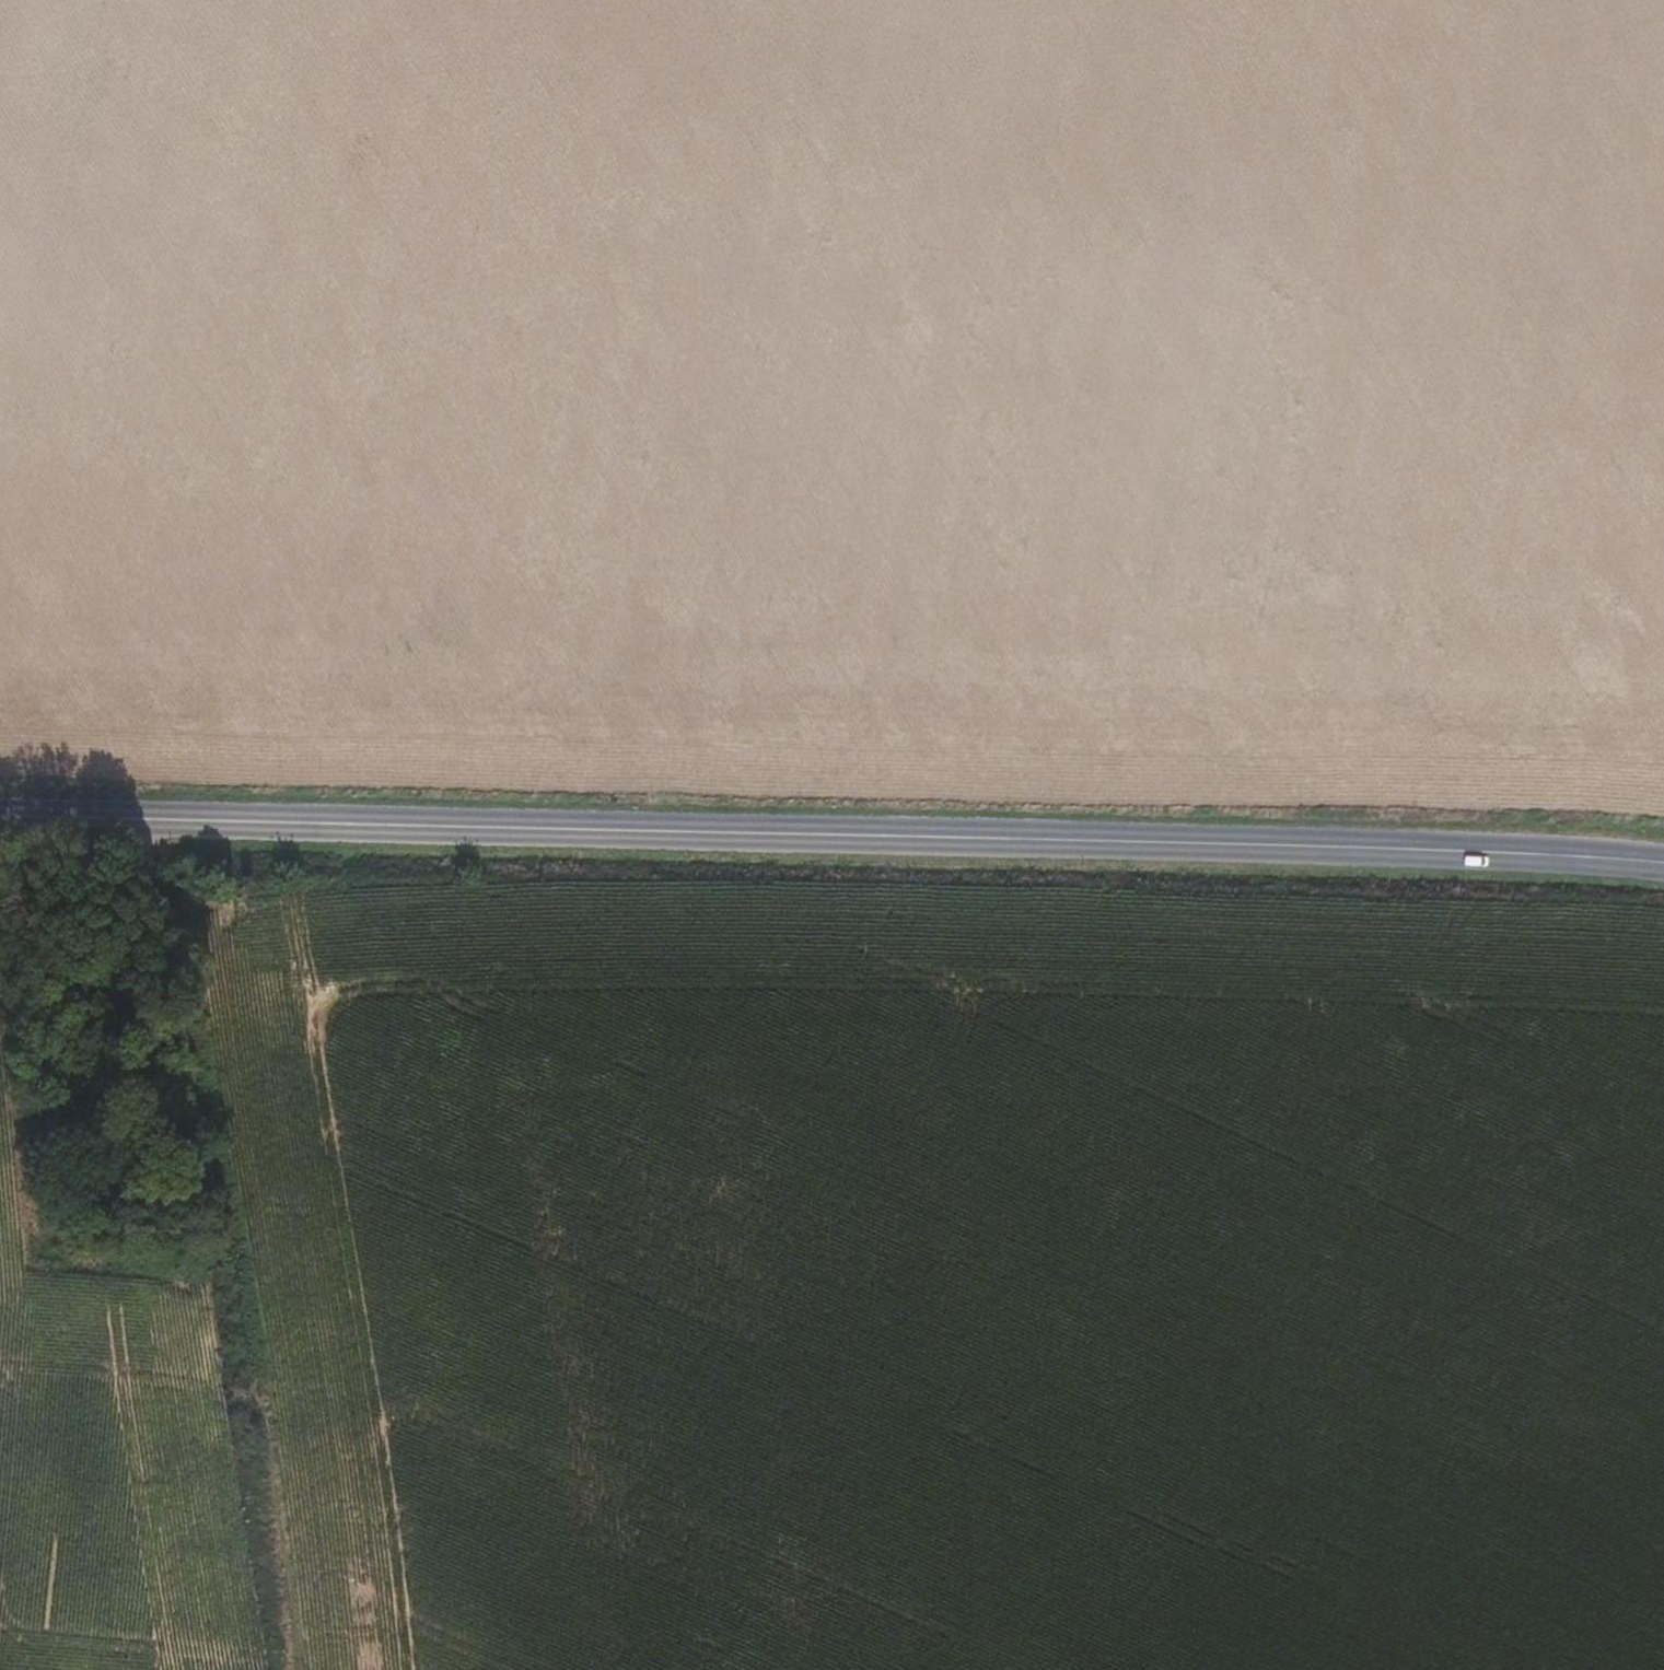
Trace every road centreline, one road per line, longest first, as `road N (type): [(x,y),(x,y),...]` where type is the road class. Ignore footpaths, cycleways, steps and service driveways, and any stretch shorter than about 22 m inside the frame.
road 1 (tertiary): [(1663,861),(1437,849),(0,819)]

